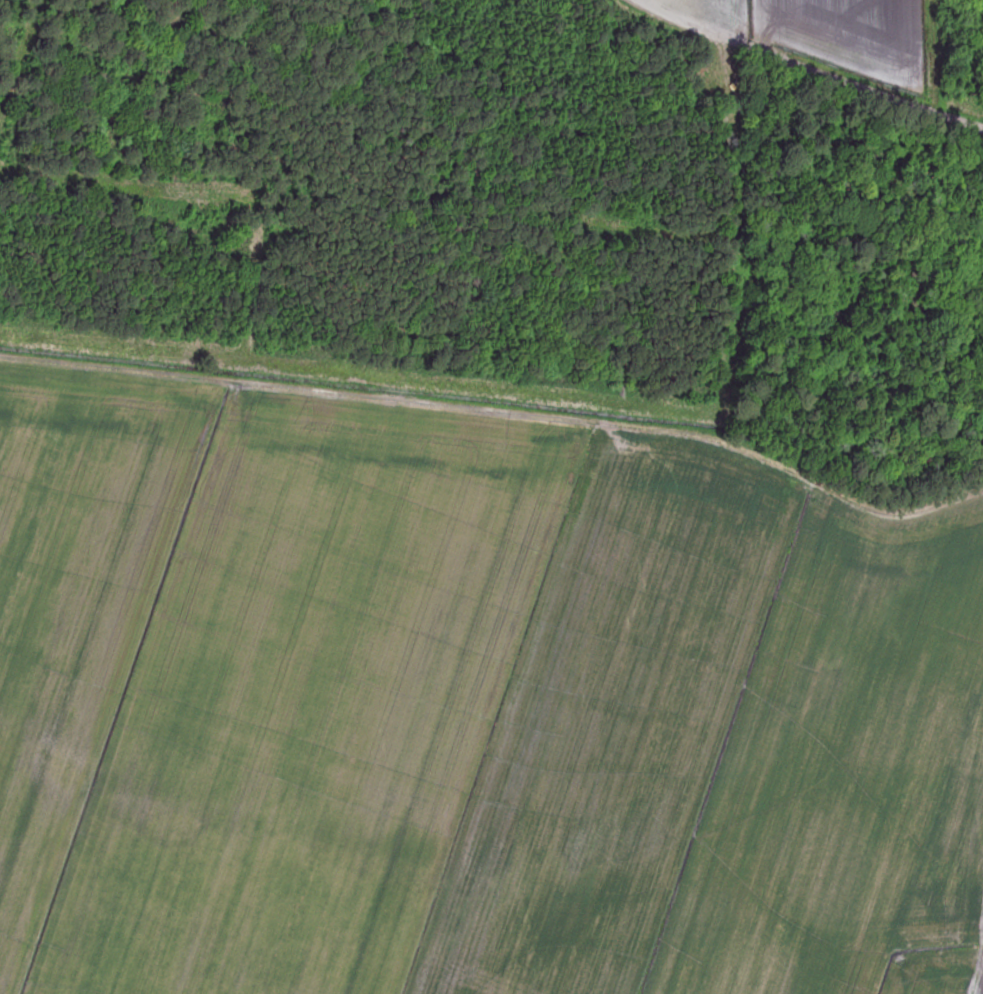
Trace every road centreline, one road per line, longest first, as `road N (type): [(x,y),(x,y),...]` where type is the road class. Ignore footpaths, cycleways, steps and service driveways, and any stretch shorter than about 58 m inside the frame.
road 1 (residential): [(982,129),(896,98),(697,0)]

